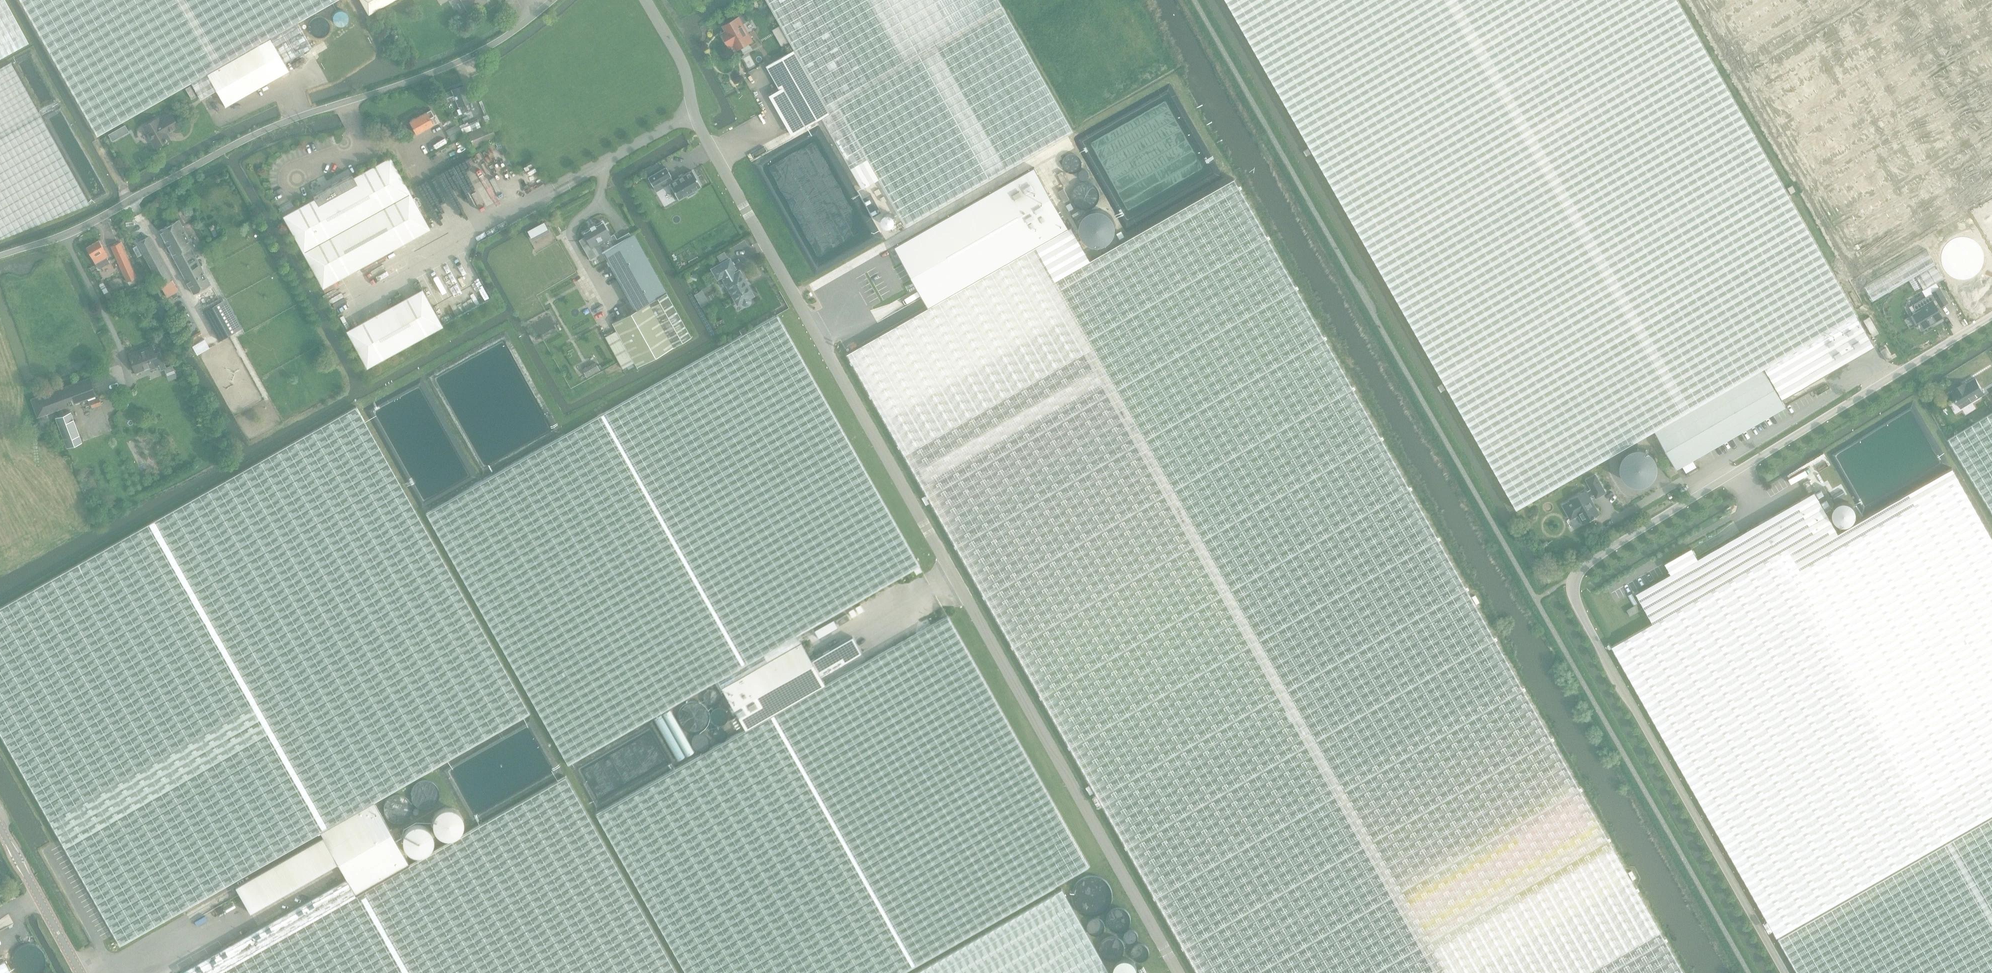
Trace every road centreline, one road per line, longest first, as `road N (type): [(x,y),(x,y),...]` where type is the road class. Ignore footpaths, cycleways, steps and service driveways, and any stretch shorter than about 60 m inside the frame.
road 1 (unclassified): [(645,0),(684,67),(701,129),(1179,972)]
road 2 (unclassified): [(1991,319),(1664,513),(1573,578),(1572,593),(1599,647),(1785,972)]
road 3 (unclassified): [(0,256),(65,236),(289,117),(464,59),(551,0)]
road 4 (tertiary): [(80,972),(0,826)]

